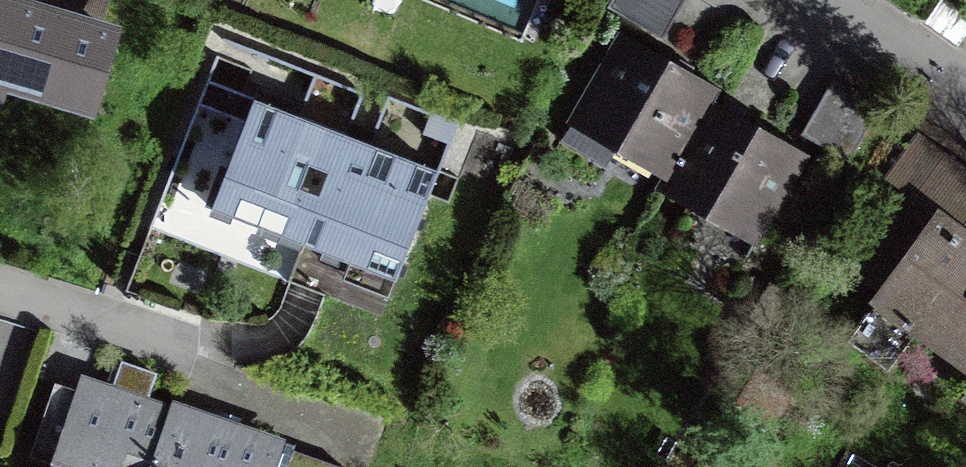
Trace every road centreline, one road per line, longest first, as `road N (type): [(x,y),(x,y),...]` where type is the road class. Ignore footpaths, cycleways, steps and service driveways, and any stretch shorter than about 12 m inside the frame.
road 1 (residential): [(0,286),(192,347),(212,386),(366,441)]
road 2 (residential): [(965,91),(836,0)]

